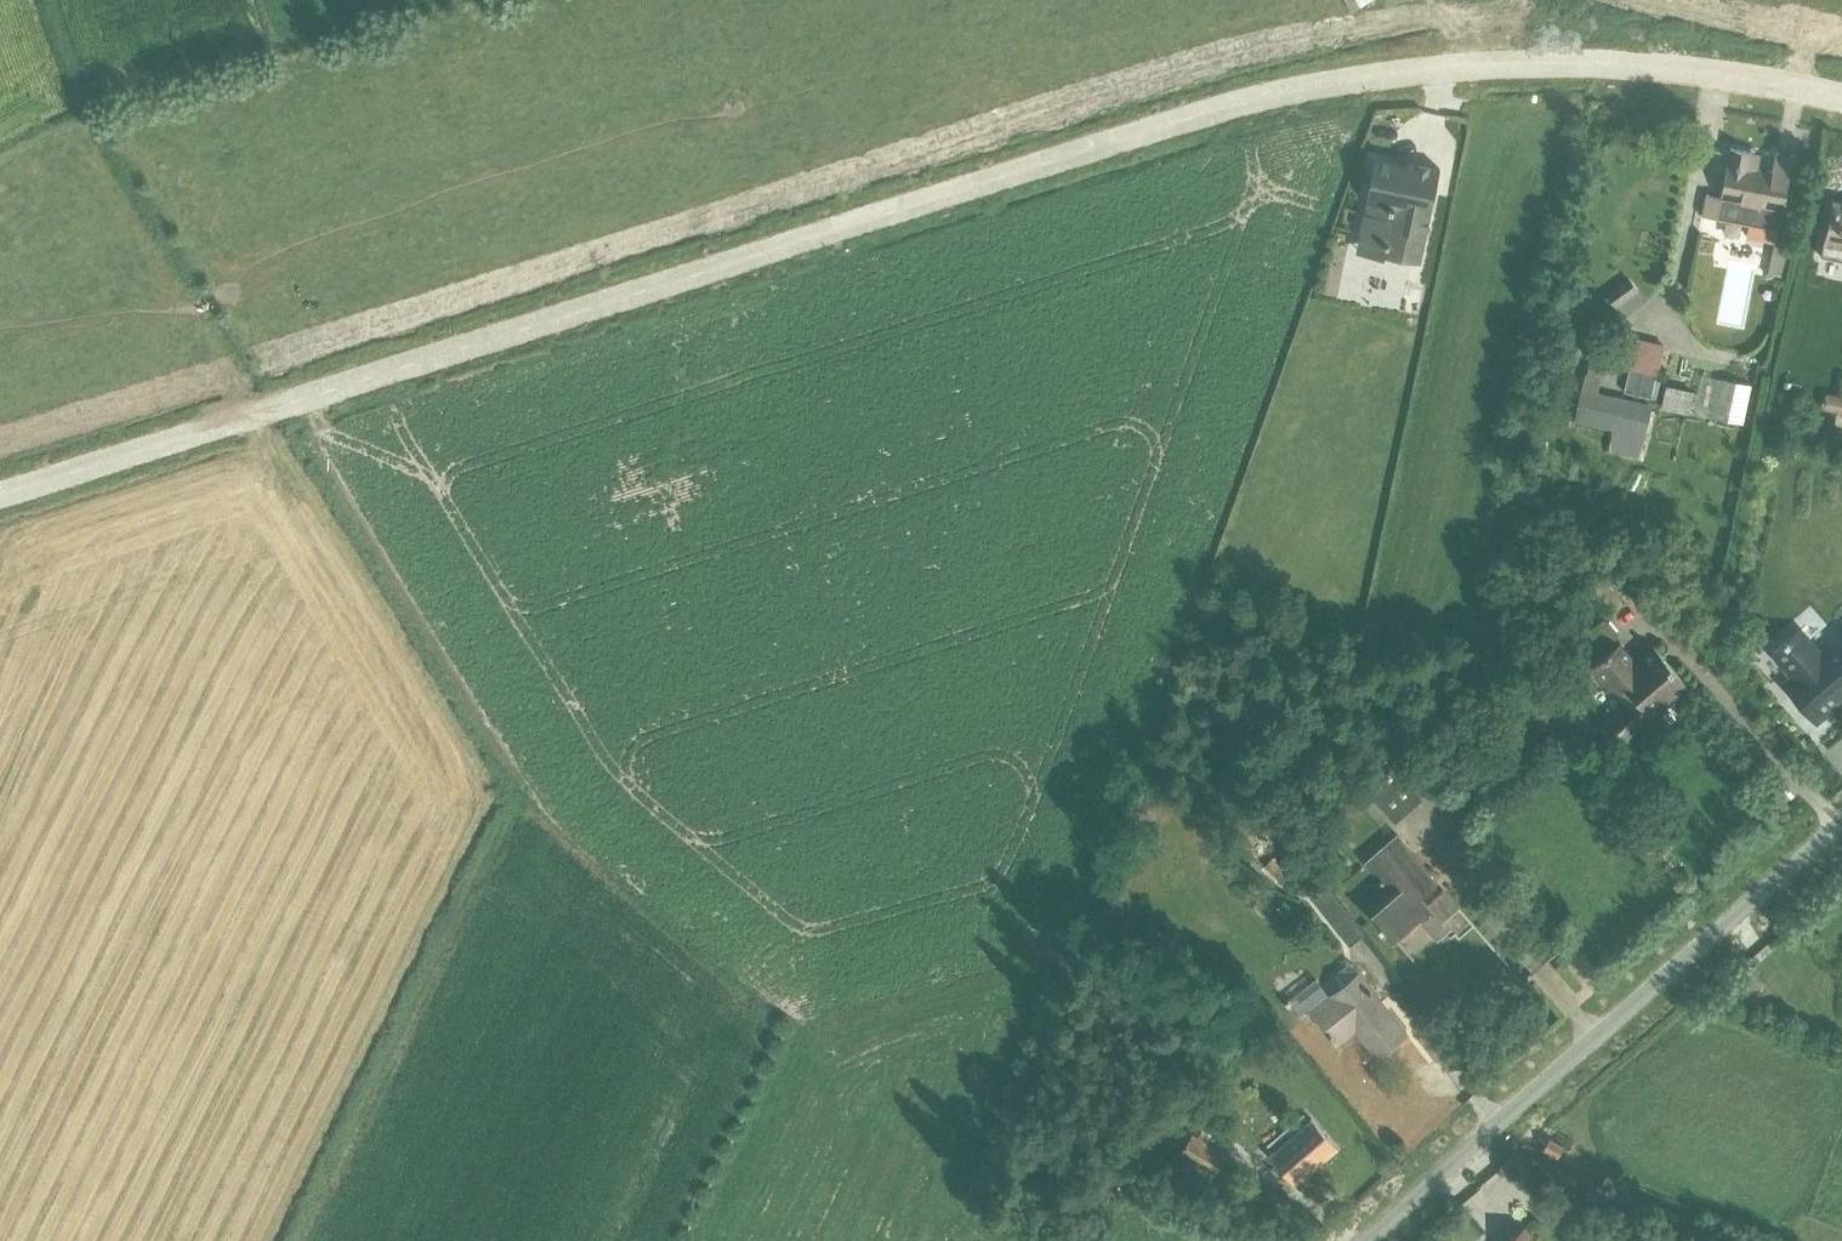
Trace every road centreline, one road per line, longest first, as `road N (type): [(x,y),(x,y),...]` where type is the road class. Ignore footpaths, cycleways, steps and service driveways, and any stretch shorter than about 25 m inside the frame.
road 1 (residential): [(0,493),(1241,101),(1359,76),(1540,61),(1721,72),(1841,95)]
road 2 (residential): [(1375,1240),(1841,824)]

